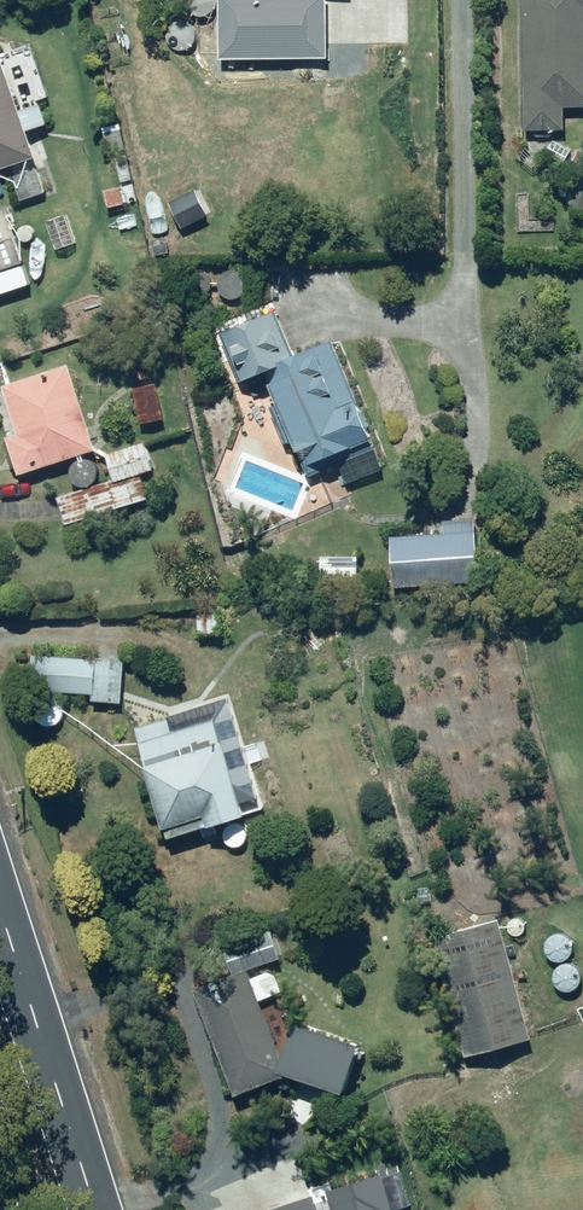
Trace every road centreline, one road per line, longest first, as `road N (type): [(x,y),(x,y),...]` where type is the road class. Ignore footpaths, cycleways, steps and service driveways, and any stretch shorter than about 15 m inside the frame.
road 1 (tertiary): [(0,914),(94,1209)]

